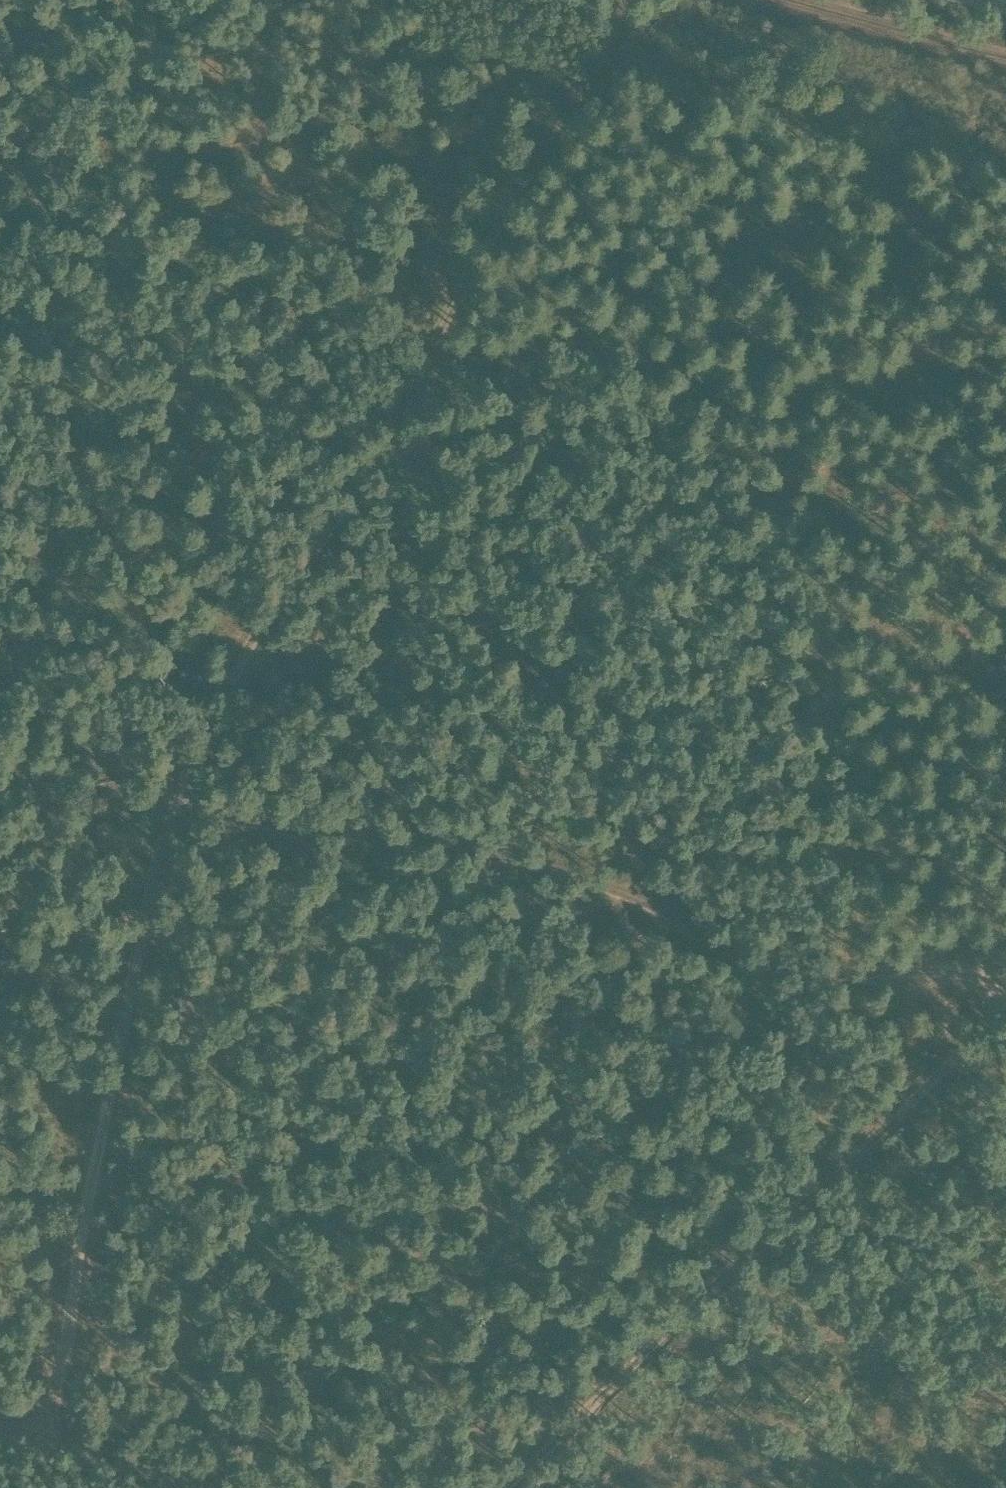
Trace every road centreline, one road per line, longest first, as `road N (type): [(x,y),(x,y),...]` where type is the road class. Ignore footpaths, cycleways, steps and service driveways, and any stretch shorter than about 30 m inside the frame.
road 1 (track): [(496,1487),(1005,1016)]
road 2 (track): [(1005,59),(785,0)]
road 3 (track): [(214,1487),(0,1431)]

